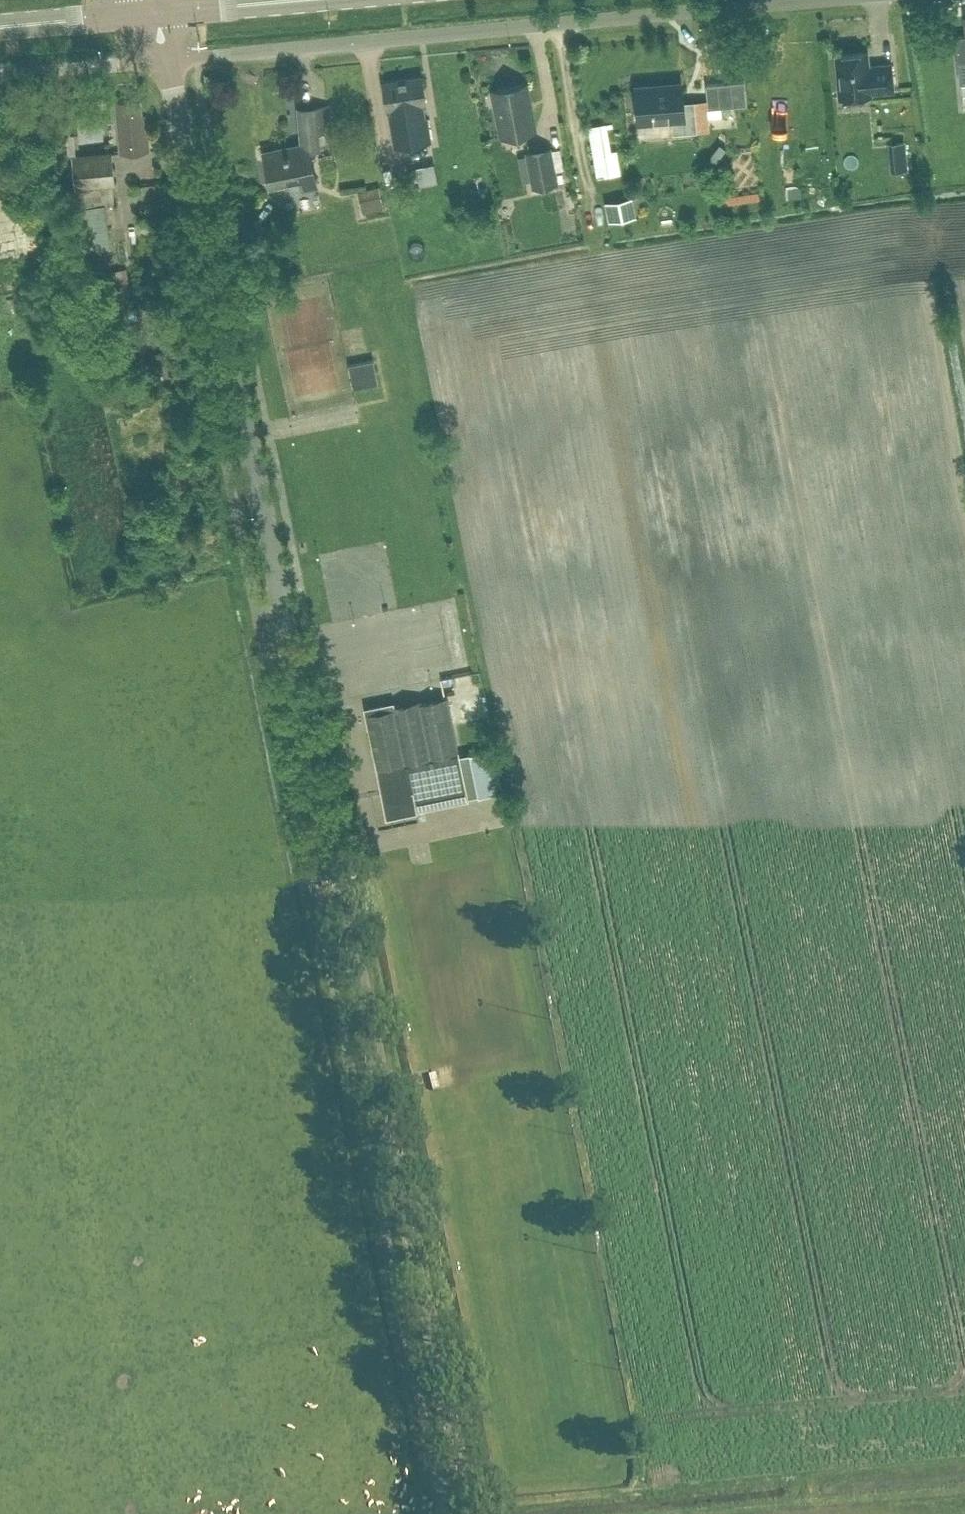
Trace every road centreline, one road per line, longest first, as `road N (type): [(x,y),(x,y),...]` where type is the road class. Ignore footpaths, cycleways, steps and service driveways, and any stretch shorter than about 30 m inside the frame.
road 1 (unclassified): [(471,1513),(165,61)]
road 2 (unclassified): [(165,61),(830,0)]
road 3 (unclassified): [(0,73),(165,61)]
road 4 (secondary): [(0,27),(151,13)]
road 5 (secondary): [(151,13),(300,0)]

